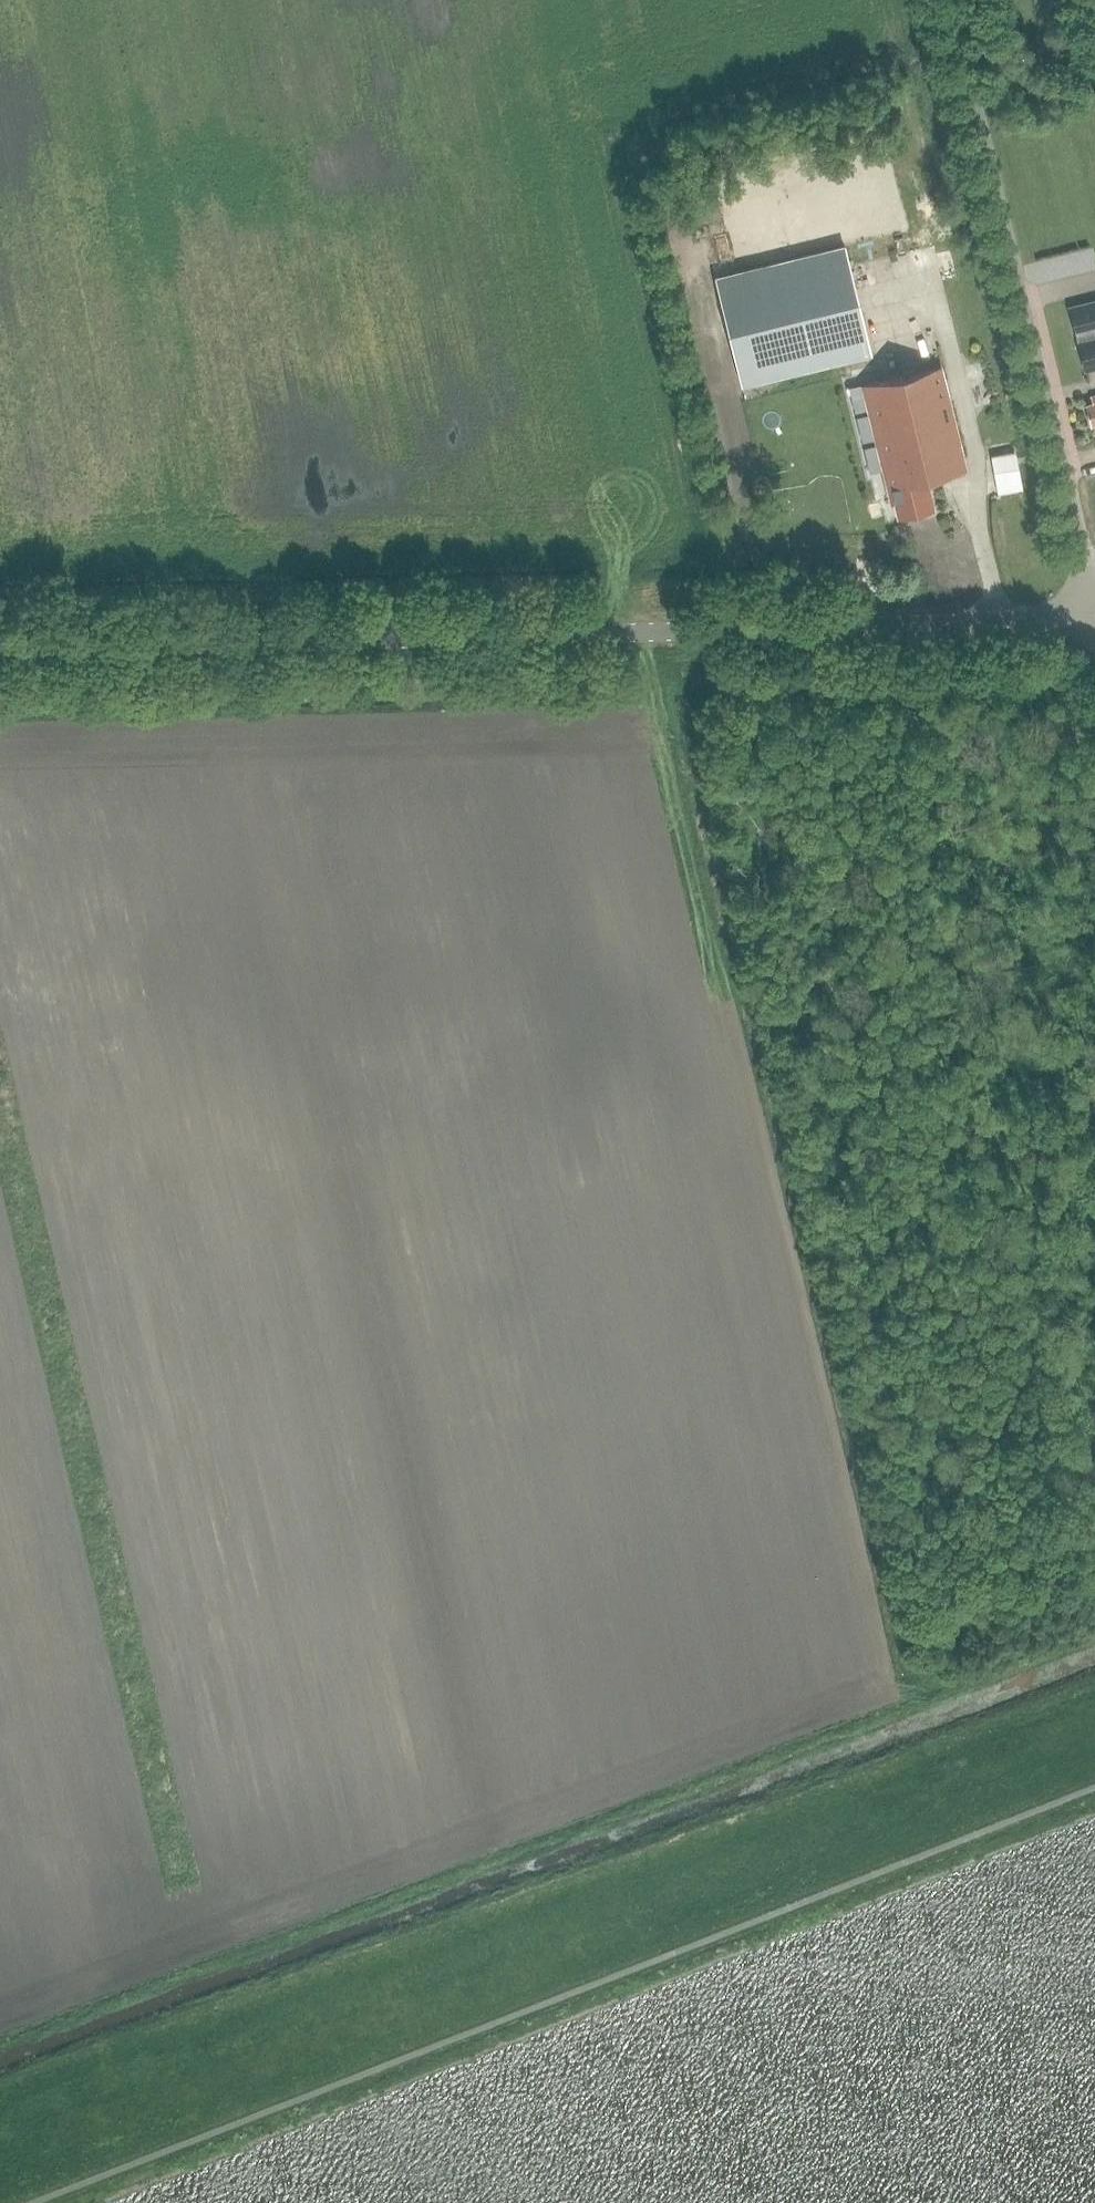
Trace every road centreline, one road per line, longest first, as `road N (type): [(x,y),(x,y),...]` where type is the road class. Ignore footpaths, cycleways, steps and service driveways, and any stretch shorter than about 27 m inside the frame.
road 1 (unclassified): [(0,650),(1094,623)]
road 2 (unclassified): [(1094,619),(947,0)]

